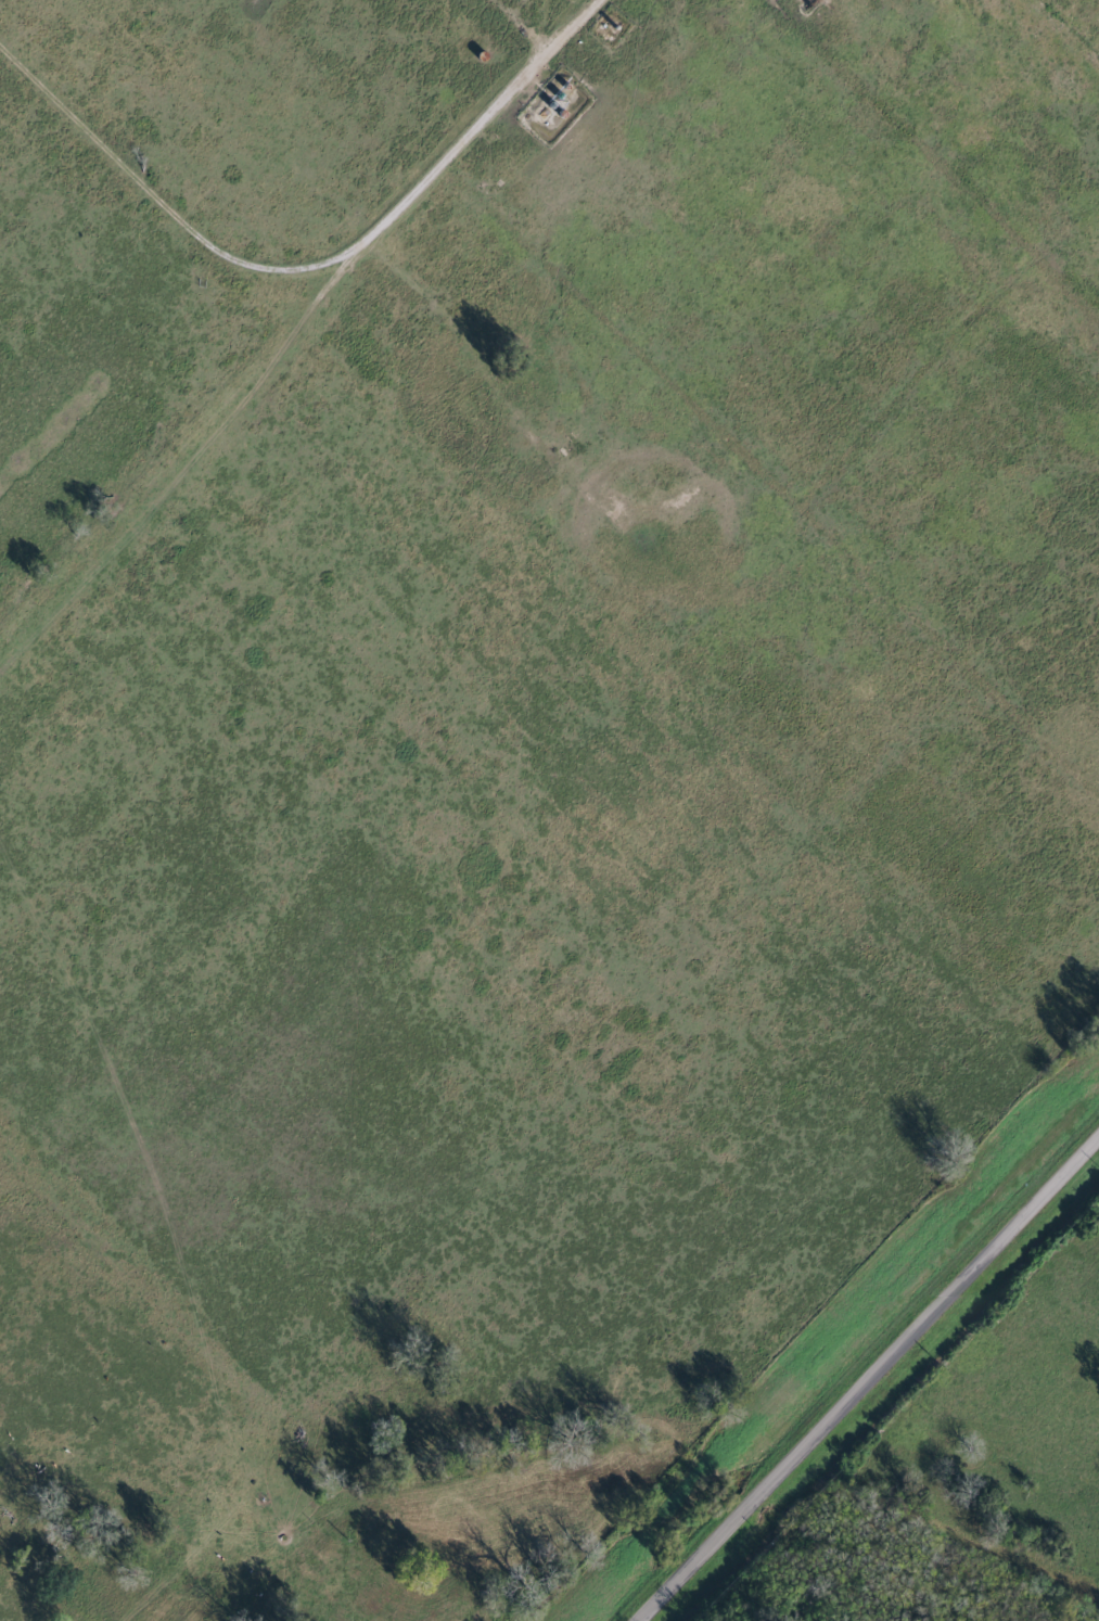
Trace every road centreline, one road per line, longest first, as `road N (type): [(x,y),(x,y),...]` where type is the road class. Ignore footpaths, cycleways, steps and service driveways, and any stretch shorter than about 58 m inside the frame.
road 1 (tertiary): [(639,1620),(1098,1145)]
road 2 (track): [(350,252),(171,483),(0,649)]

